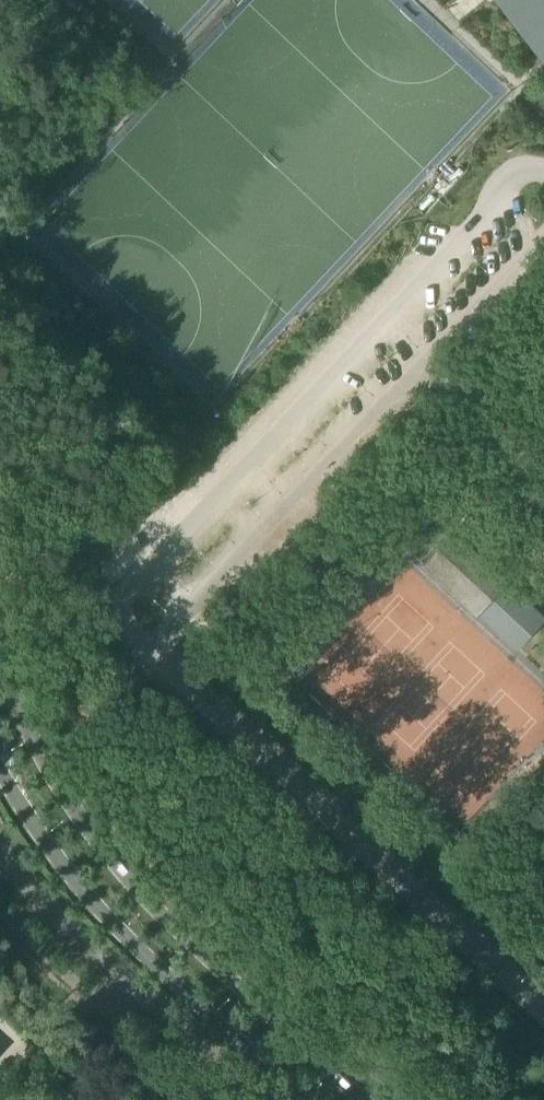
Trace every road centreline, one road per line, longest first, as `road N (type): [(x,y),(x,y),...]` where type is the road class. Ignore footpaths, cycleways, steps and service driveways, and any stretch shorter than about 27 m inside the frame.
road 1 (primary): [(245,991),(154,908),(73,808),(44,760),(0,646)]
road 2 (residential): [(0,847),(71,930),(259,1099)]
road 3 (primary): [(0,770),(83,892),(215,1020)]
road 4 (unclassified): [(154,647),(376,852)]
road 5 (unclassified): [(376,852),(543,1006)]
road 6 (unclassified): [(245,991),(376,852)]
road 7 (primary): [(367,1099),(245,991)]

